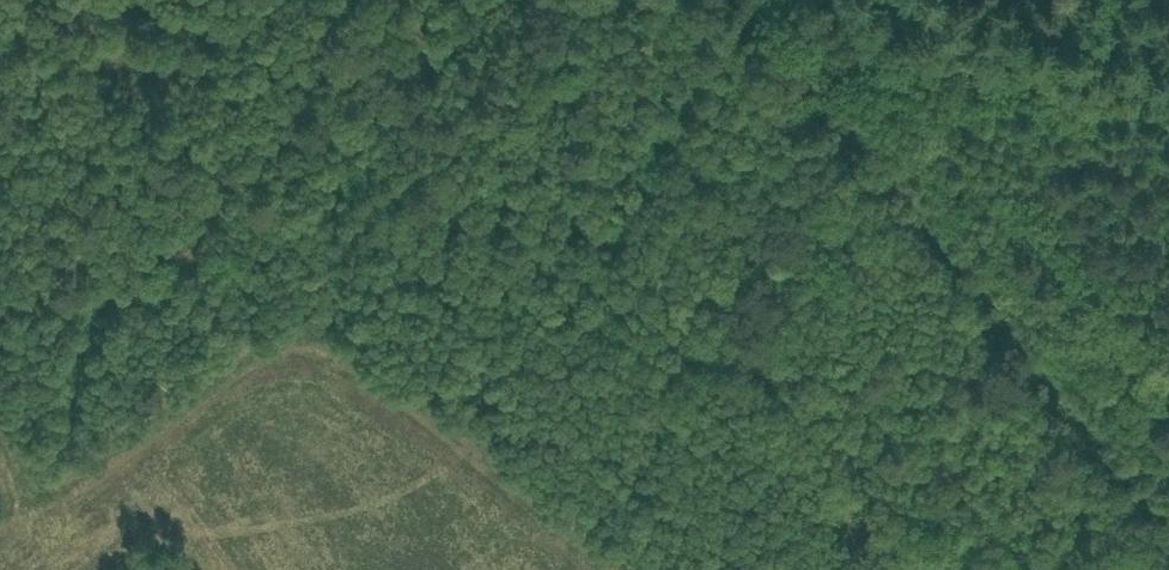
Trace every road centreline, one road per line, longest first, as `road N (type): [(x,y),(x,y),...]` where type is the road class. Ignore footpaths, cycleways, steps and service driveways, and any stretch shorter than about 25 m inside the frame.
road 1 (track): [(0,567),(137,473),(223,569)]
road 2 (track): [(0,134),(239,0)]

